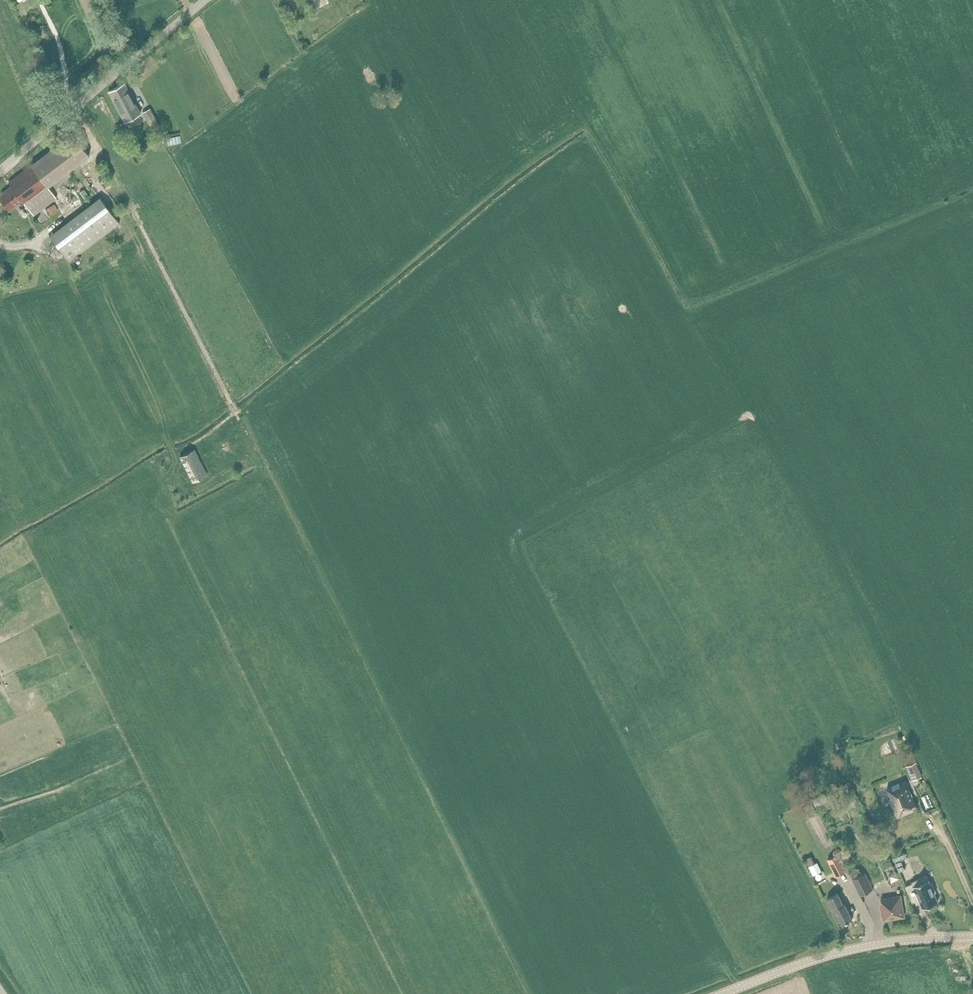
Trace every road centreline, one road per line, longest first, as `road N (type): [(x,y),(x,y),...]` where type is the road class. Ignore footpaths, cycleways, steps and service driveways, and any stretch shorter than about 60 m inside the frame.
road 1 (unclassified): [(0,170),(209,0)]
road 2 (tertiary): [(722,993),(854,949),(972,938)]

